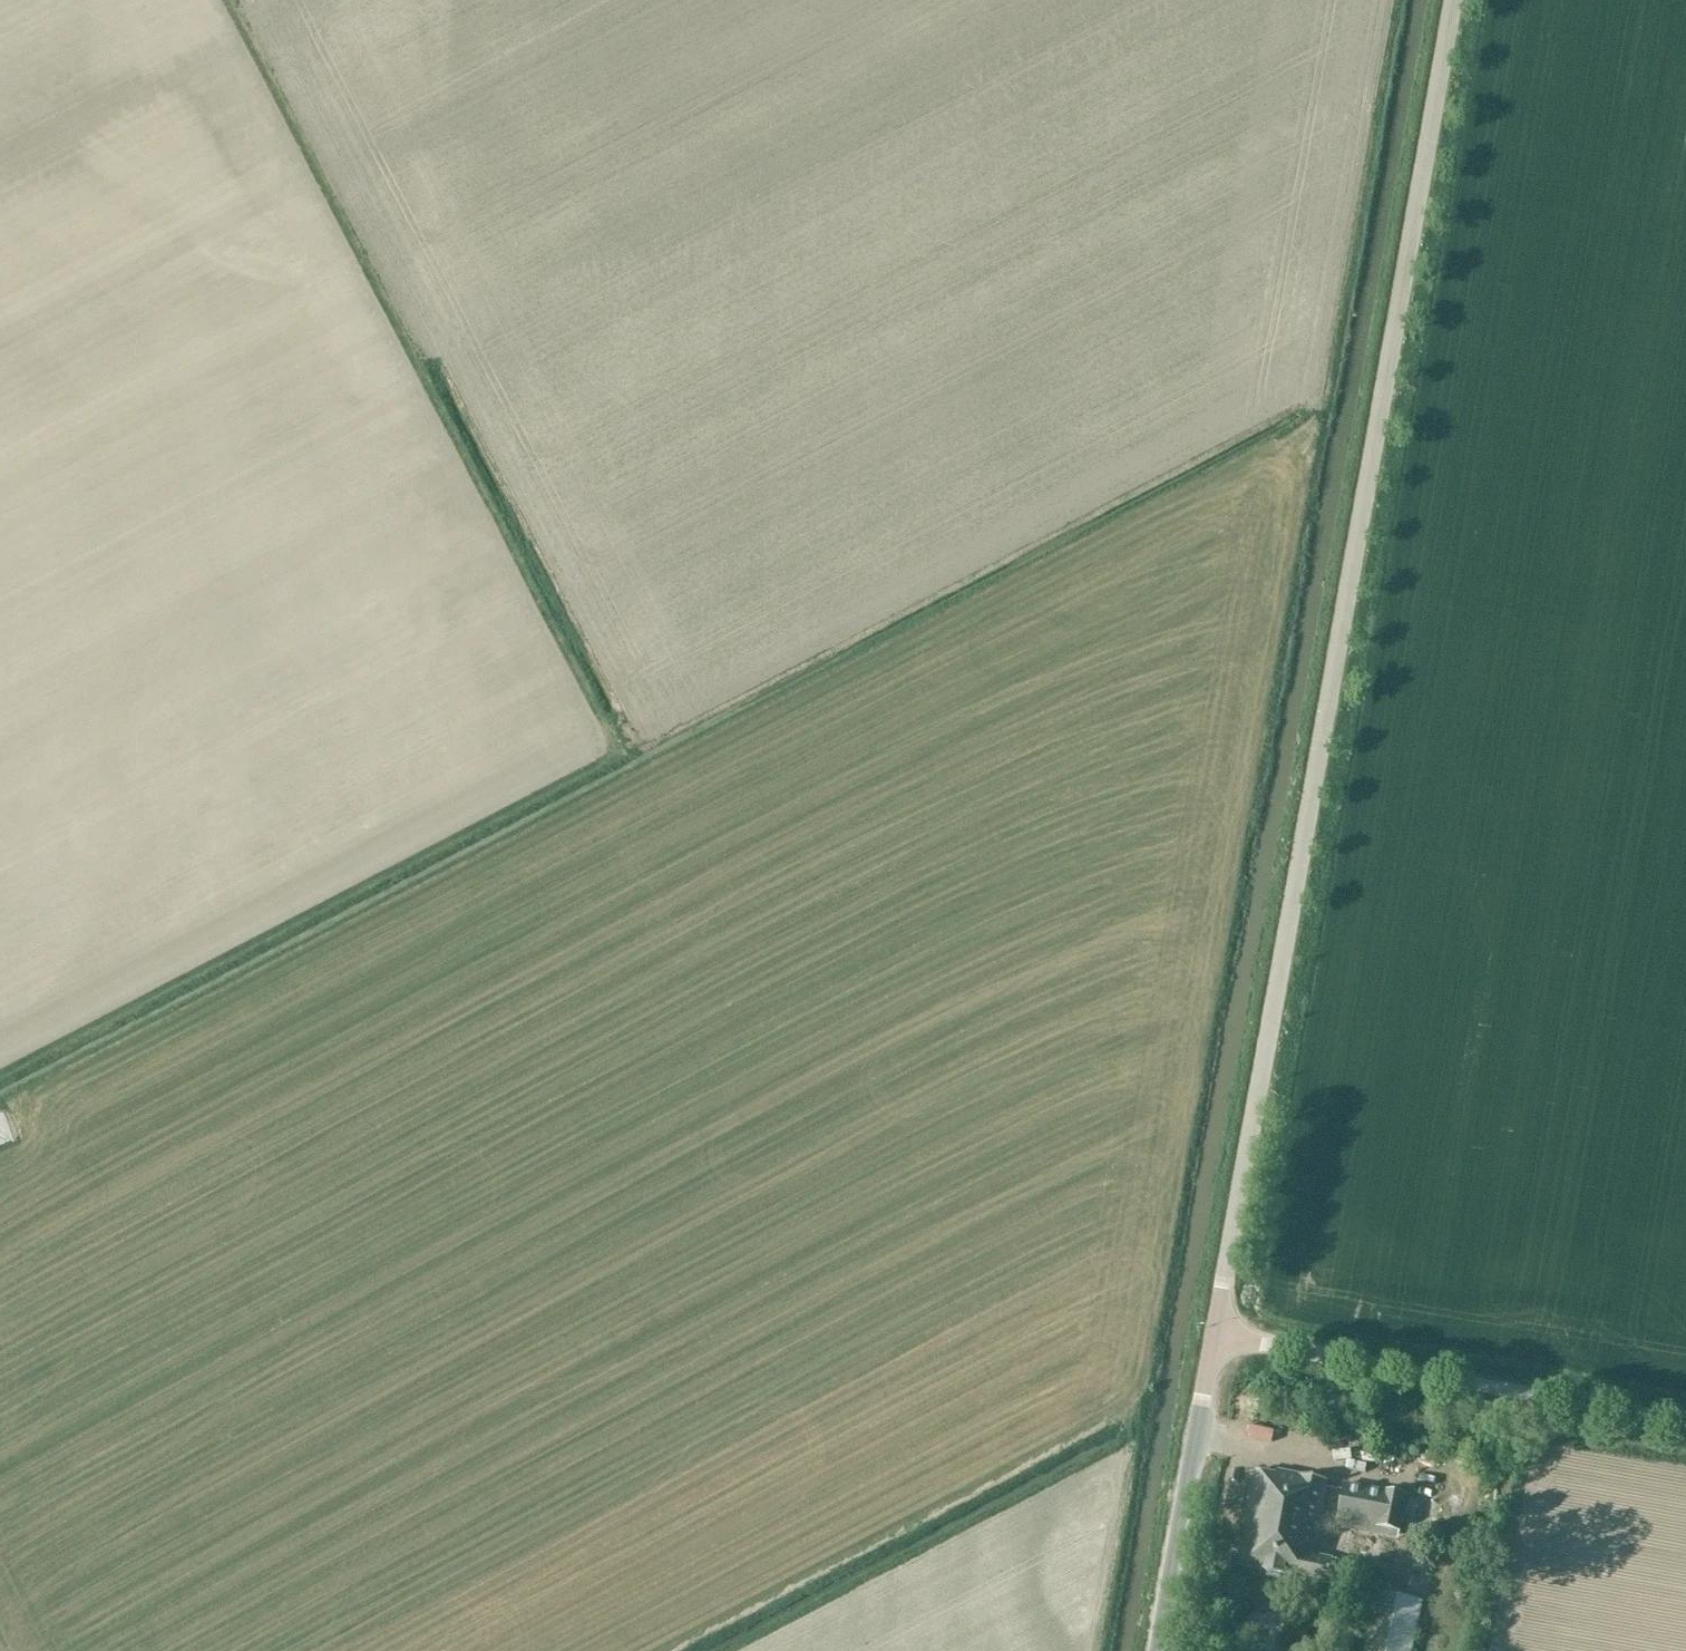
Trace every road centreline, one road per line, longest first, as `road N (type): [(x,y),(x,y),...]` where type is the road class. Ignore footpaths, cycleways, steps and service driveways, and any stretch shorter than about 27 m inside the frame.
road 1 (unclassified): [(1218,1338),(1451,0)]
road 2 (unclassified): [(1685,1425),(1218,1338)]
road 3 (unclassified): [(1159,1650),(1218,1338)]

